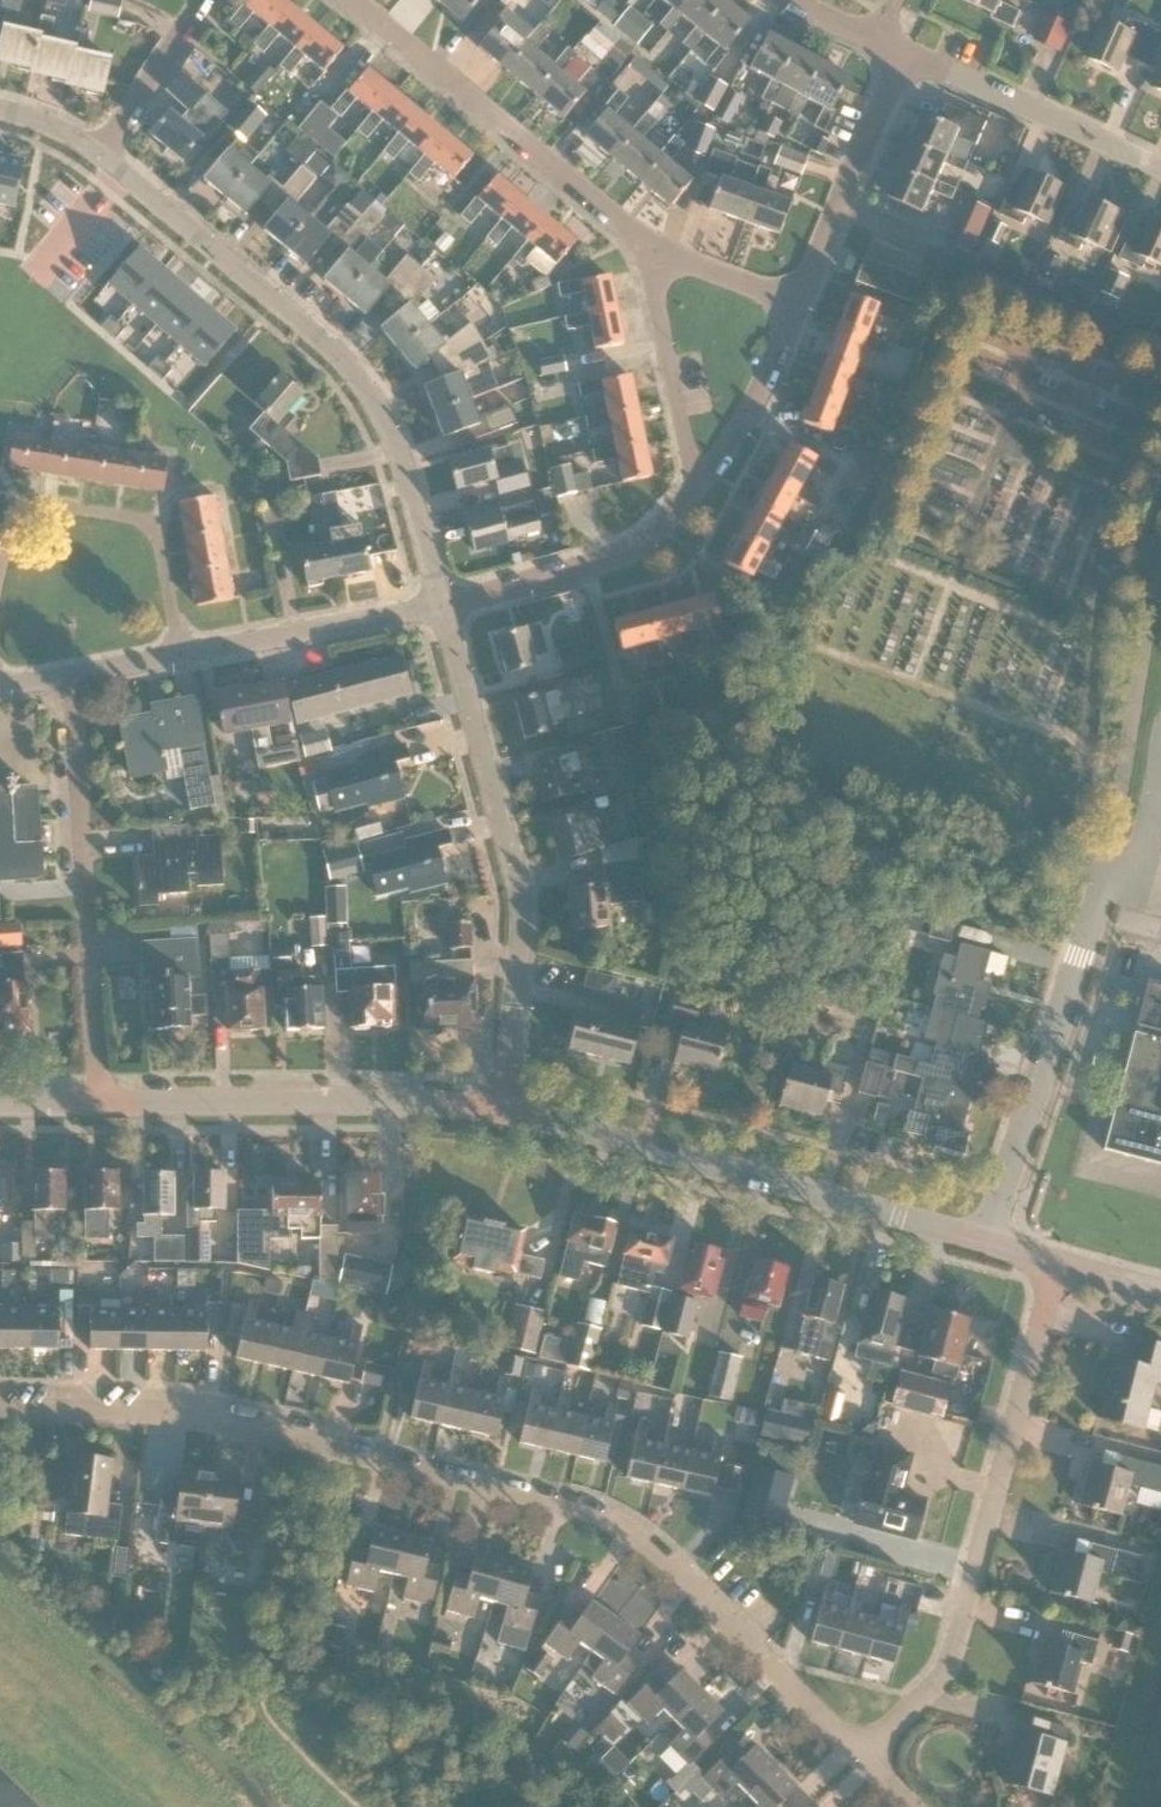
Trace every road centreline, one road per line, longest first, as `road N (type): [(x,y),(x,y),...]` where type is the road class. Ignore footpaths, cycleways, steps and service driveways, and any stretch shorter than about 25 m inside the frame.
road 1 (residential): [(864,1755),(654,1541),(604,1510),(214,1422),(140,1410),(0,1406)]
road 2 (residential): [(984,1240),(1106,870),(1135,725),(1150,585)]
road 3 (residential): [(444,602),(401,457),(371,396),(286,308),(101,154)]
road 4 (residential): [(864,1755),(936,1687),(954,1649),(1057,1263)]
road 5 (residential): [(501,1105),(521,919),(444,602)]
road 6 (tertiary): [(984,1240),(501,1105)]
road 7 (residential): [(99,1099),(70,675)]
road 8 (tertiary): [(501,1105),(99,1099)]
road 9 (residential): [(643,245),(345,0)]
road 10 (residential): [(0,583),(17,505),(155,520),(180,653)]
road 11 (residential): [(444,602),(638,546),(698,485)]
road 12 (residential): [(1160,168),(904,53)]
road 13 (residential): [(801,302),(904,53)]
road 14 (residential): [(444,602),(180,653)]
road 15 (residential): [(698,485),(643,245)]
road 16 (residential): [(698,485),(766,383),(801,302)]
road 17 (residential): [(101,154),(203,0)]
road 18 (residential): [(801,302),(643,245)]

